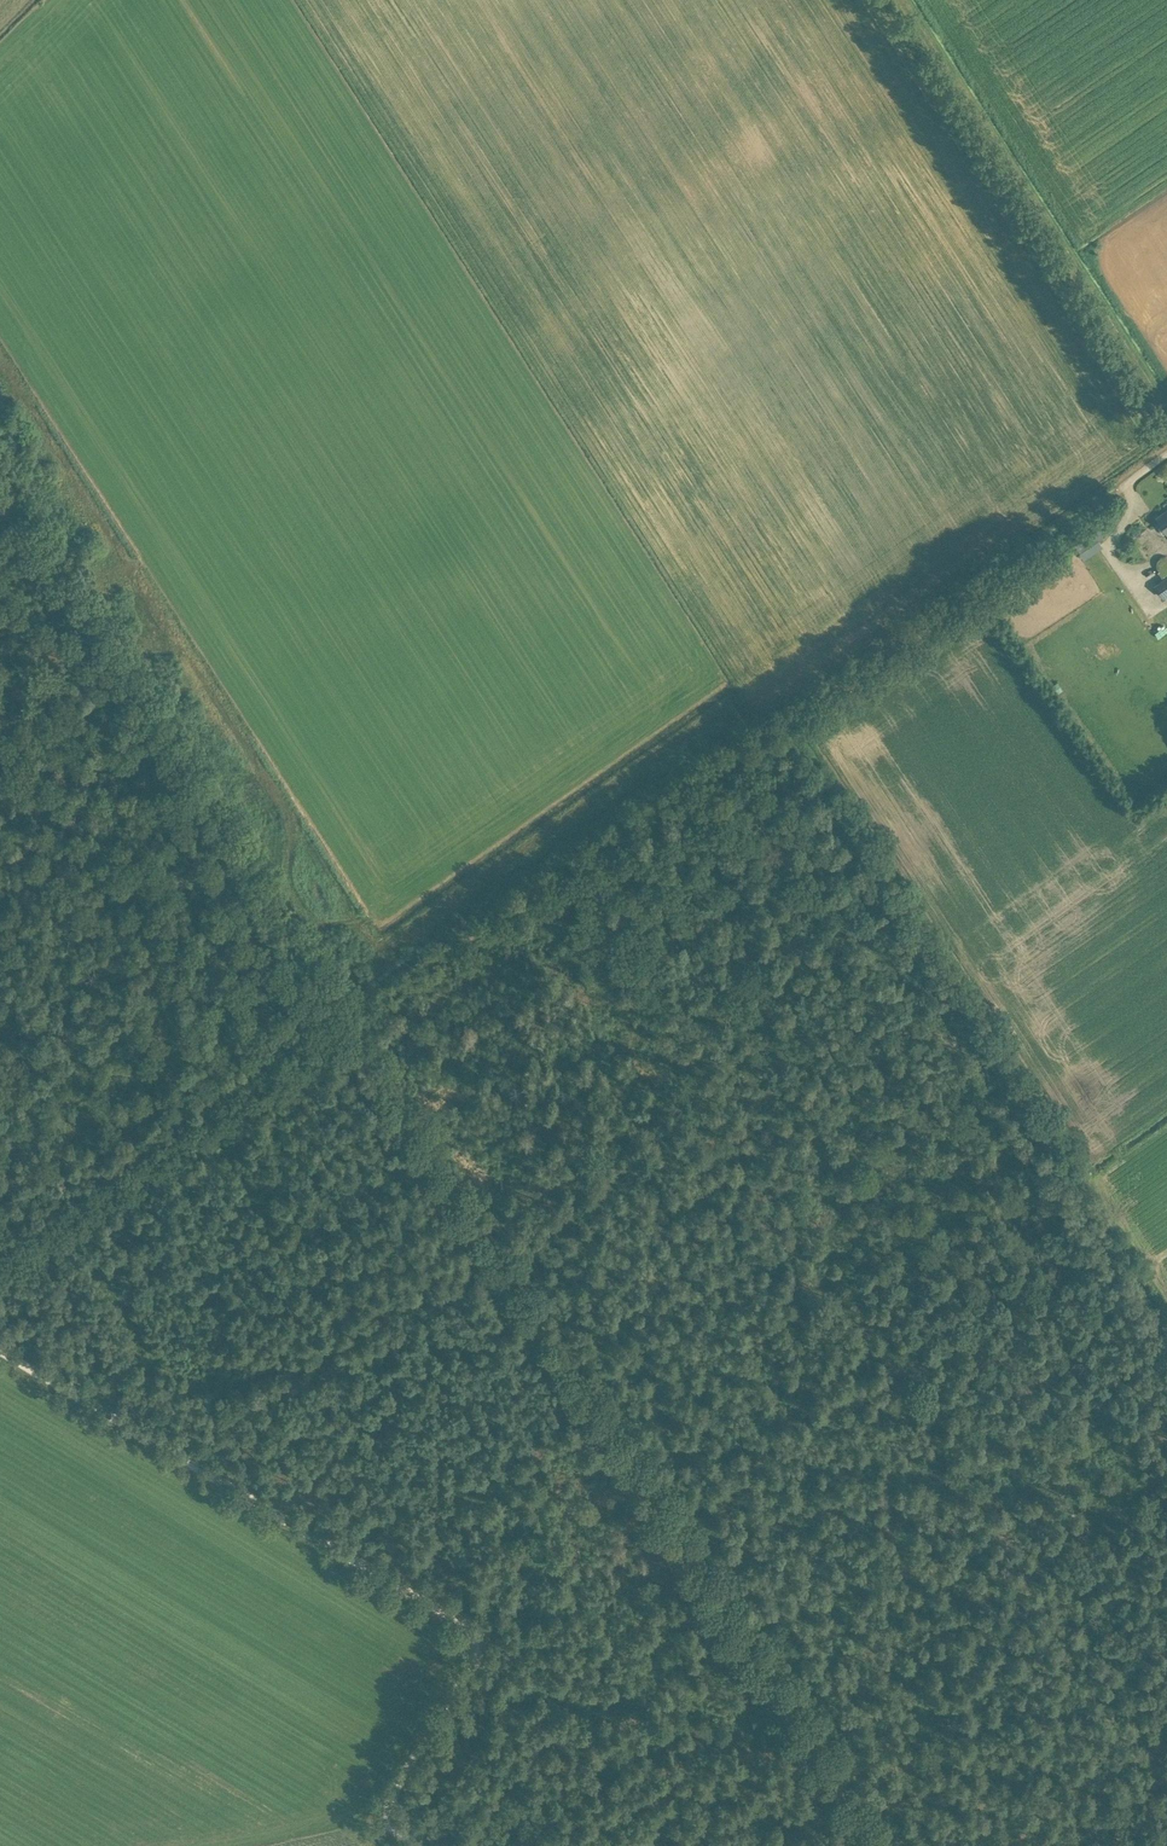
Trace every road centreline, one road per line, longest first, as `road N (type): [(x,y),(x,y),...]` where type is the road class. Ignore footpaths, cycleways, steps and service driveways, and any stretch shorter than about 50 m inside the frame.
road 1 (track): [(872,1845),(342,1024)]
road 2 (track): [(434,1845),(381,1813),(478,1651),(0,1359)]
road 3 (track): [(0,493),(342,1024)]
road 4 (track): [(1061,1845),(1166,1771)]

